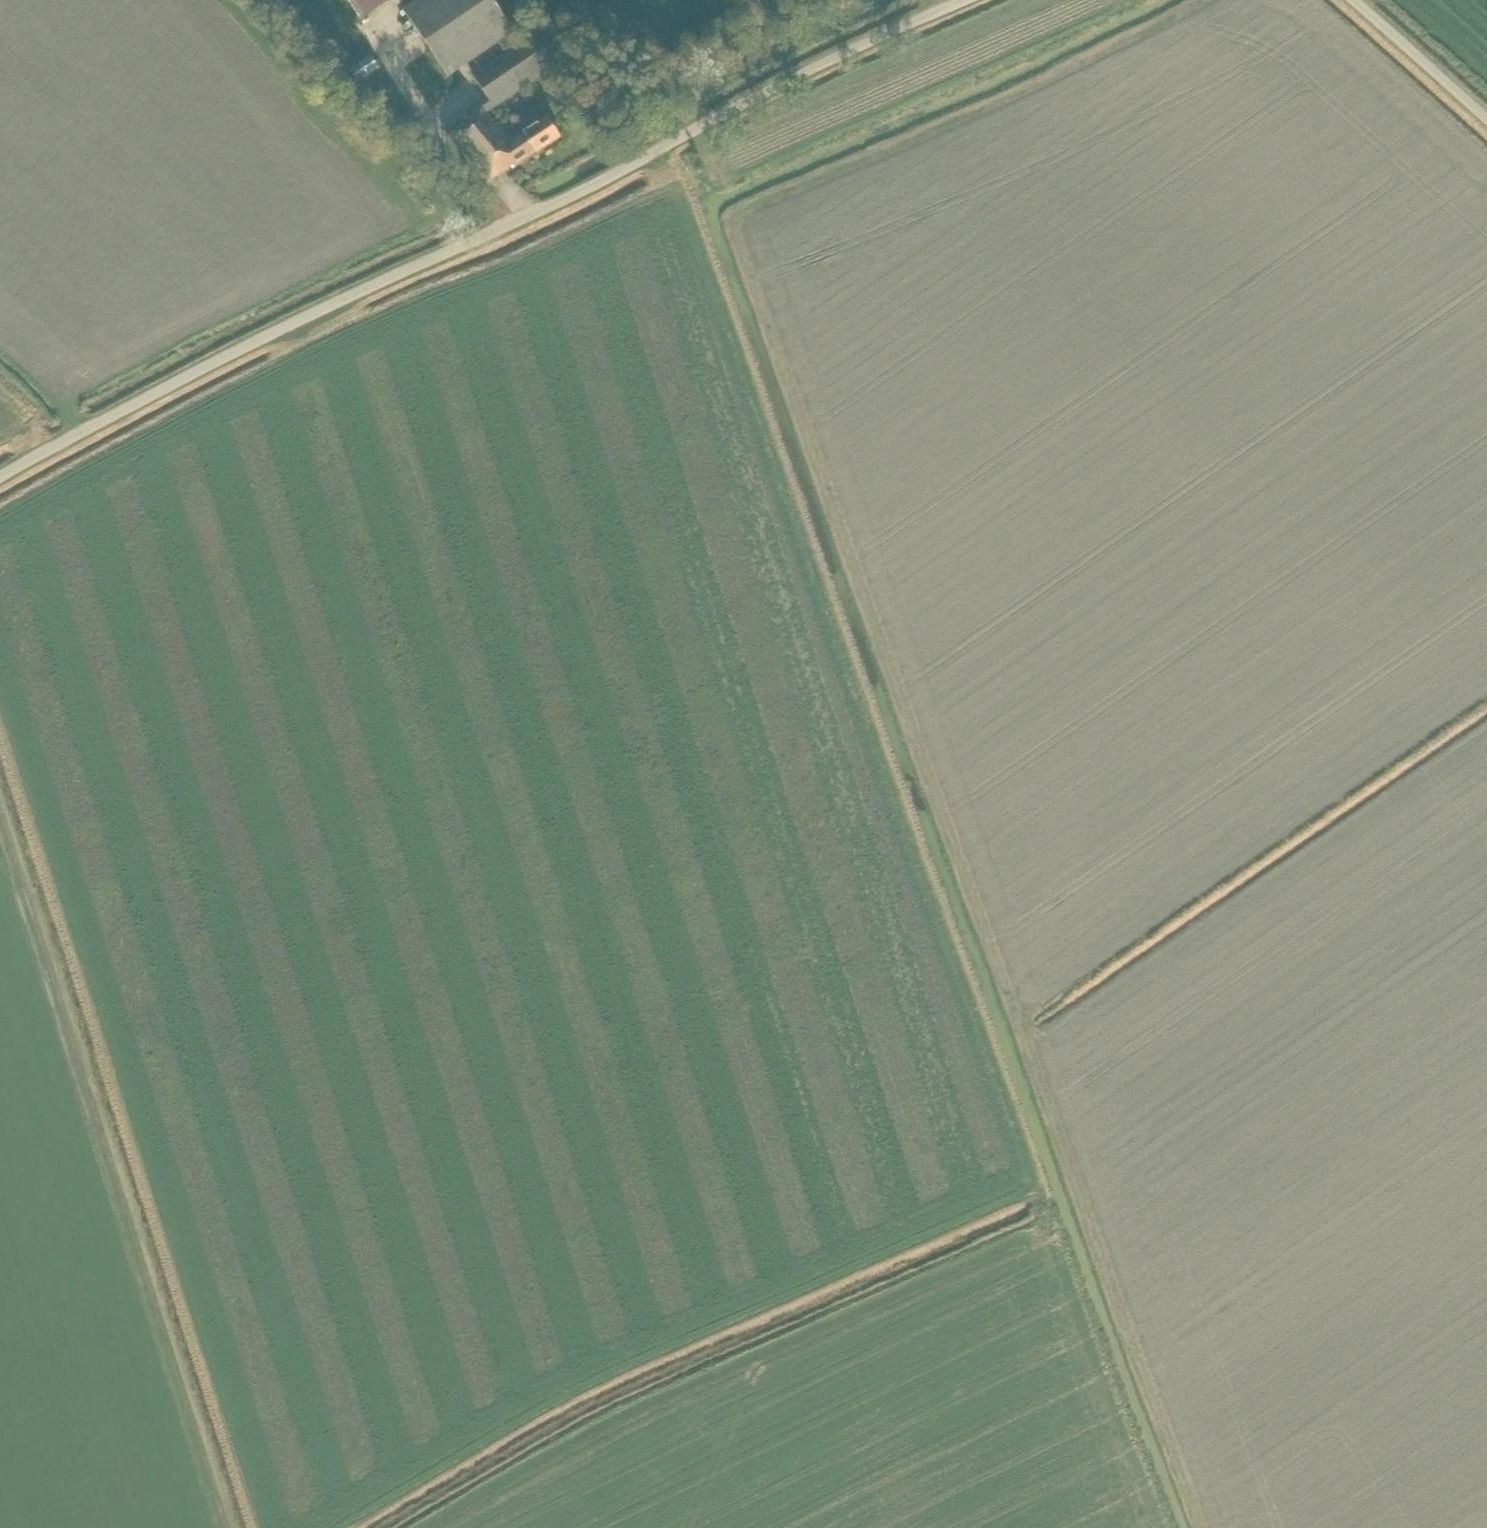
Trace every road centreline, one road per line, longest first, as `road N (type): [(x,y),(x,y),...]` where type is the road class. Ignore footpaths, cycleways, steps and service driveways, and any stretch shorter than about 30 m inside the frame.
road 1 (track): [(1205,1527),(907,722),(735,224),(1023,100),(1216,0)]
road 2 (unclassified): [(0,478),(220,359),(965,0)]
road 3 (track): [(0,824),(221,1527)]
road 4 (unclassified): [(1486,120),(1351,0)]

